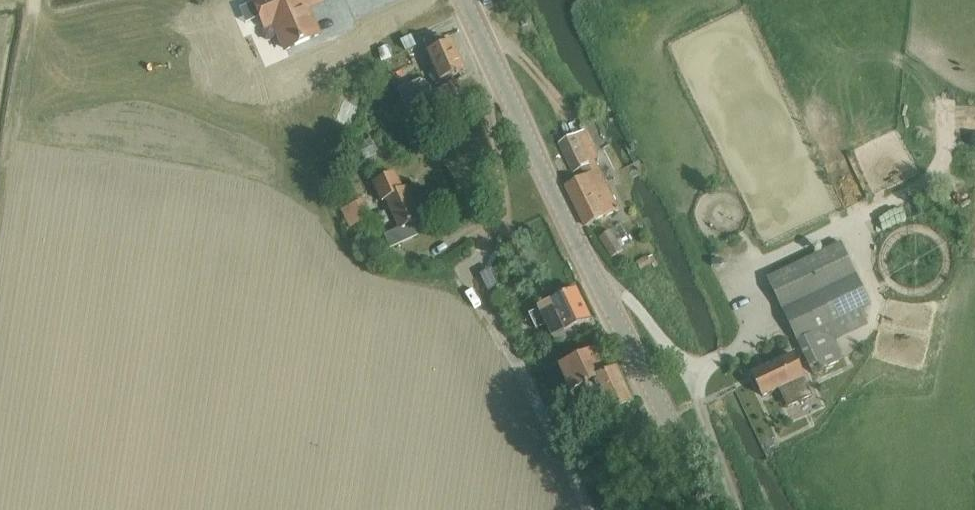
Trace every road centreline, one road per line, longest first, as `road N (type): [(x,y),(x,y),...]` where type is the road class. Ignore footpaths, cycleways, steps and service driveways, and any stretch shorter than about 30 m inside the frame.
road 1 (secondary): [(711,509),(464,0)]

